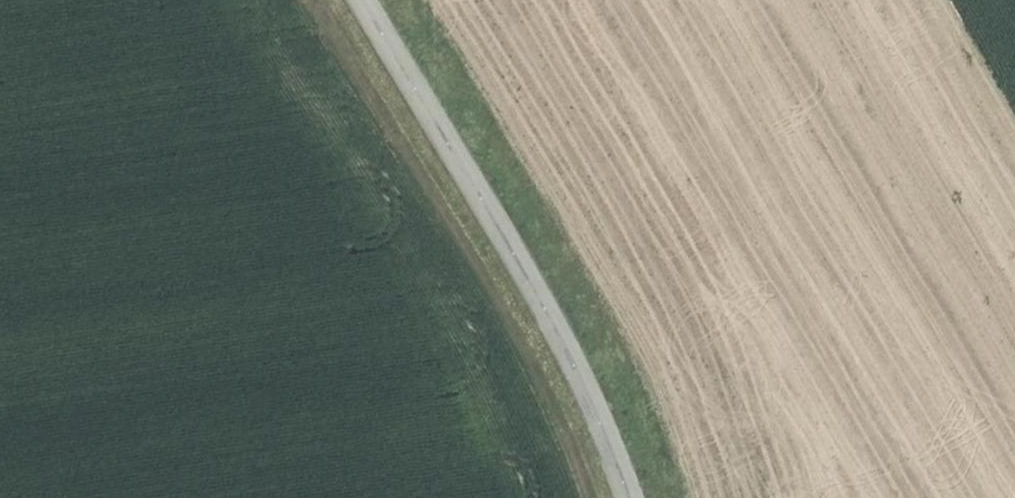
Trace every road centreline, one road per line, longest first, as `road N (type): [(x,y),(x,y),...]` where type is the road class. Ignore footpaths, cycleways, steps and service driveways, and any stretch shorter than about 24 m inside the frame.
road 1 (track): [(309,0),(497,303),(593,497)]
road 2 (tertiary): [(627,497),(565,350),(358,0)]

